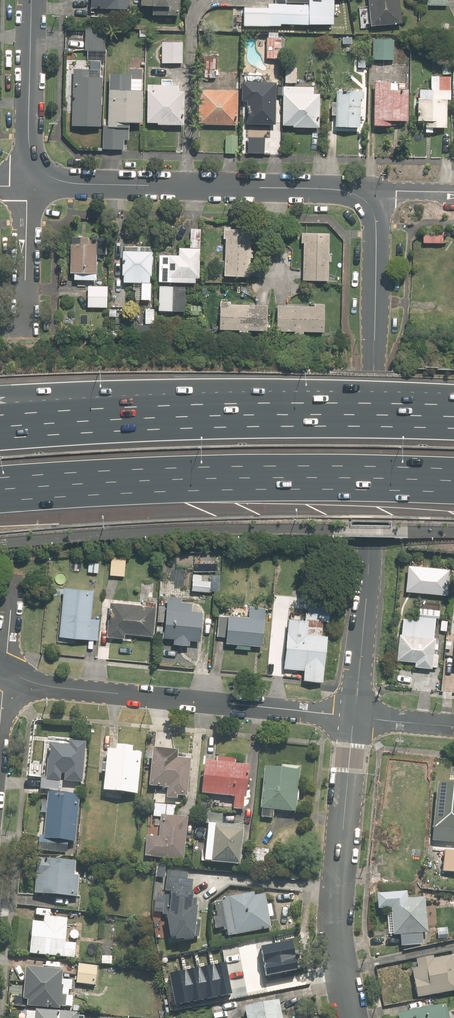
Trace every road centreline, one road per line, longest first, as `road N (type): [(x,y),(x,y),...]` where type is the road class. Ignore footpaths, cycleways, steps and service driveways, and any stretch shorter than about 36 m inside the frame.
road 1 (tertiary): [(354,717),(370,542),(375,222),(366,201)]
road 2 (motorway): [(453,470),(177,468),(0,478)]
road 3 (residential): [(354,717),(51,688),(4,669)]
road 4 (tertiary): [(37,170),(70,184),(340,191),(366,201)]
road 5 (tertiary): [(350,1017),(335,942),(354,717)]
road 6 (motorway): [(0,439),(275,410)]
road 7 (motorway): [(0,393),(275,410)]
road 8 (motorway): [(275,410),(453,410)]
road 9 (tertiary): [(37,170),(27,139),(31,0)]
road 10 (residential): [(23,334),(25,202),(37,170)]

